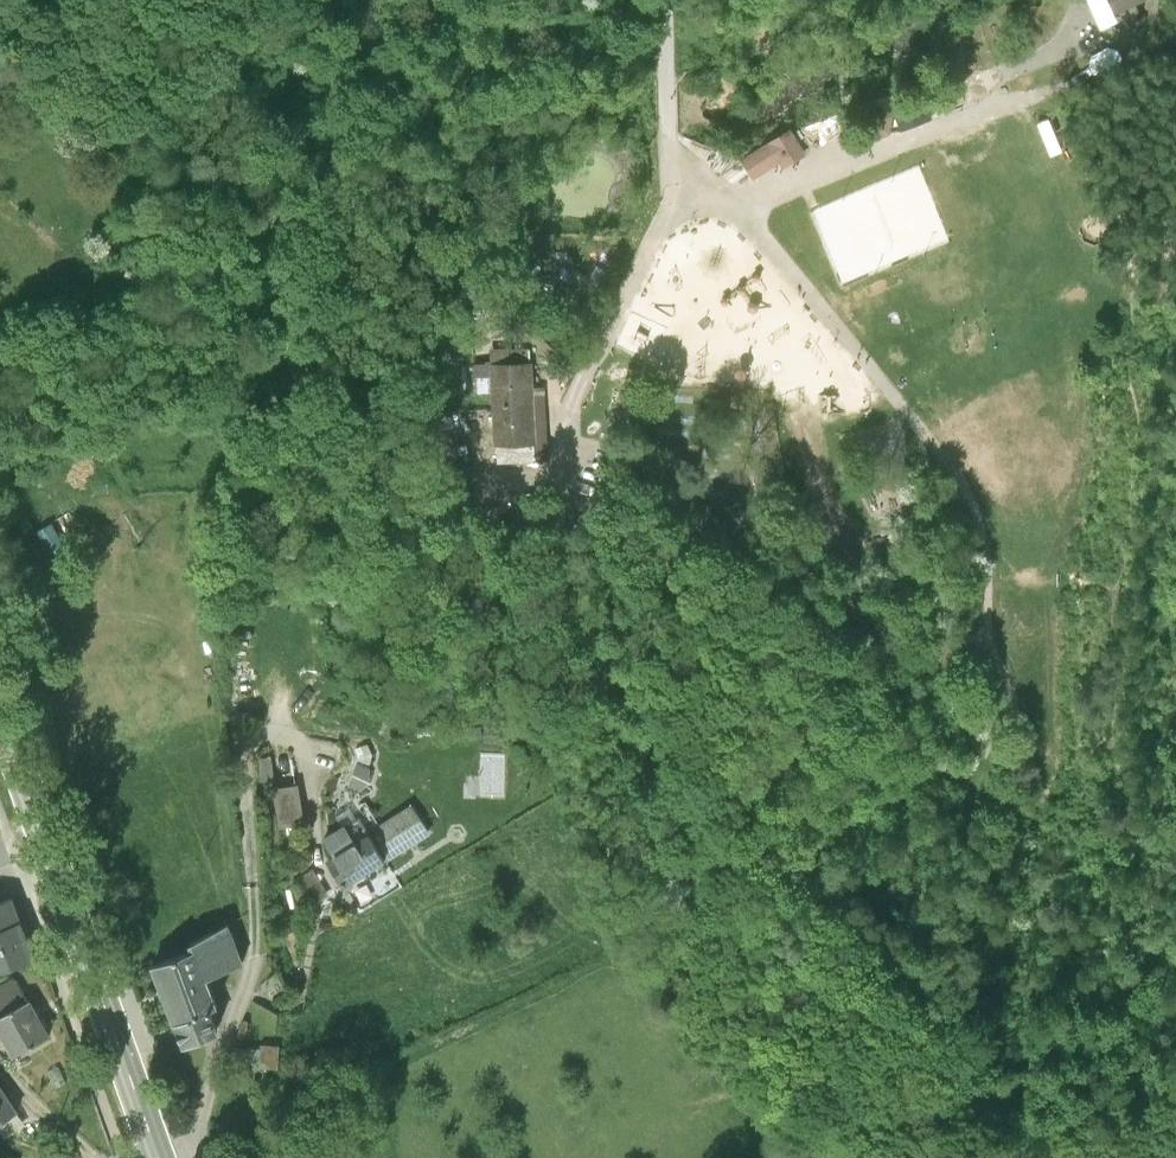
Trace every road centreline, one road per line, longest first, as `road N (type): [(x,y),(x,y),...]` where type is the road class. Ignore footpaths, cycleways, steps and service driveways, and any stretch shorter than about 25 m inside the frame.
road 1 (track): [(675,186),(748,230),(967,482),(989,544),(1004,693),(995,723)]
road 2 (track): [(995,723),(1023,747),(1026,854),(1013,900),(980,924),(931,921),(906,889),(890,846),(897,807),(967,750)]

